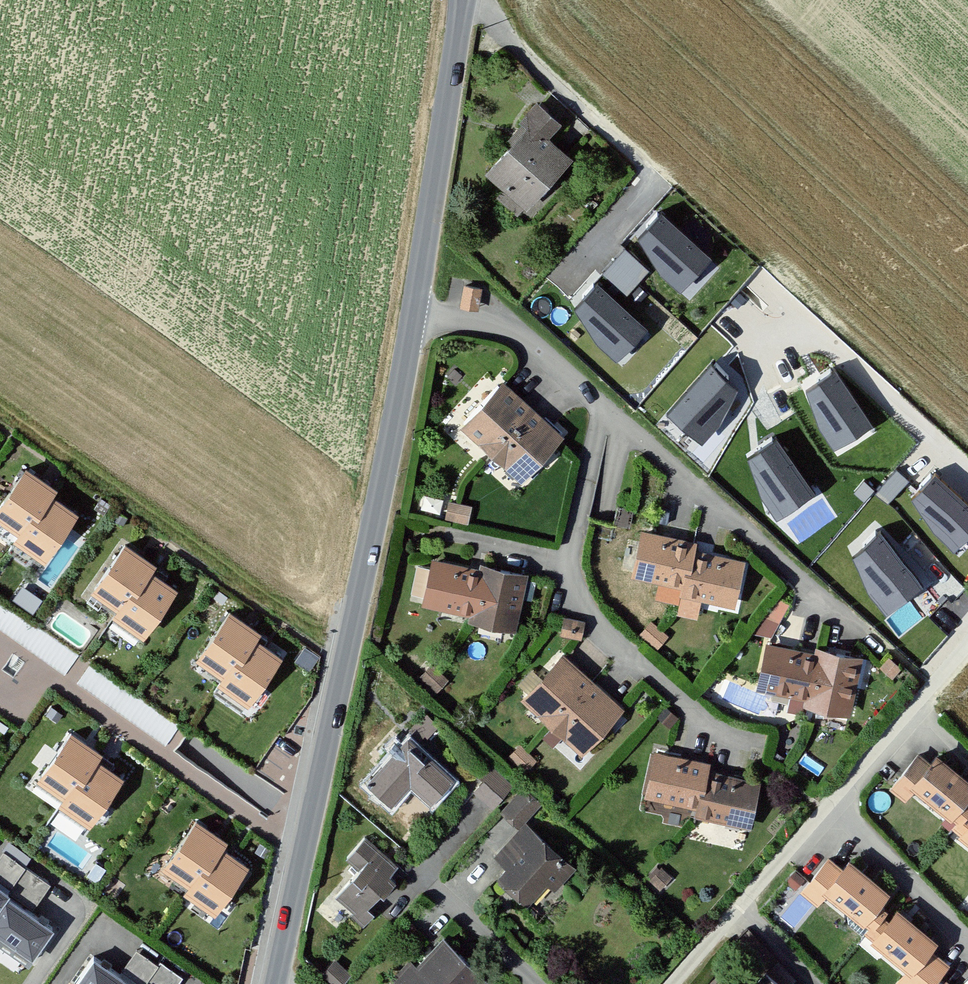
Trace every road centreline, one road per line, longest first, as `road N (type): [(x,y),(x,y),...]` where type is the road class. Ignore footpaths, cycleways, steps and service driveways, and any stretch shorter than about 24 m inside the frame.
road 1 (tertiary): [(412,312),(275,983)]
road 2 (residential): [(967,647),(675,983)]
road 3 (residential): [(600,402),(573,562),(580,593),(605,629),(710,725)]
road 4 (residential): [(600,402),(863,636)]
road 5 (tertiary): [(463,0),(412,312)]
road 6 (residential): [(412,312),(501,323),(600,402)]
road 7 (residential): [(539,983),(439,890)]

